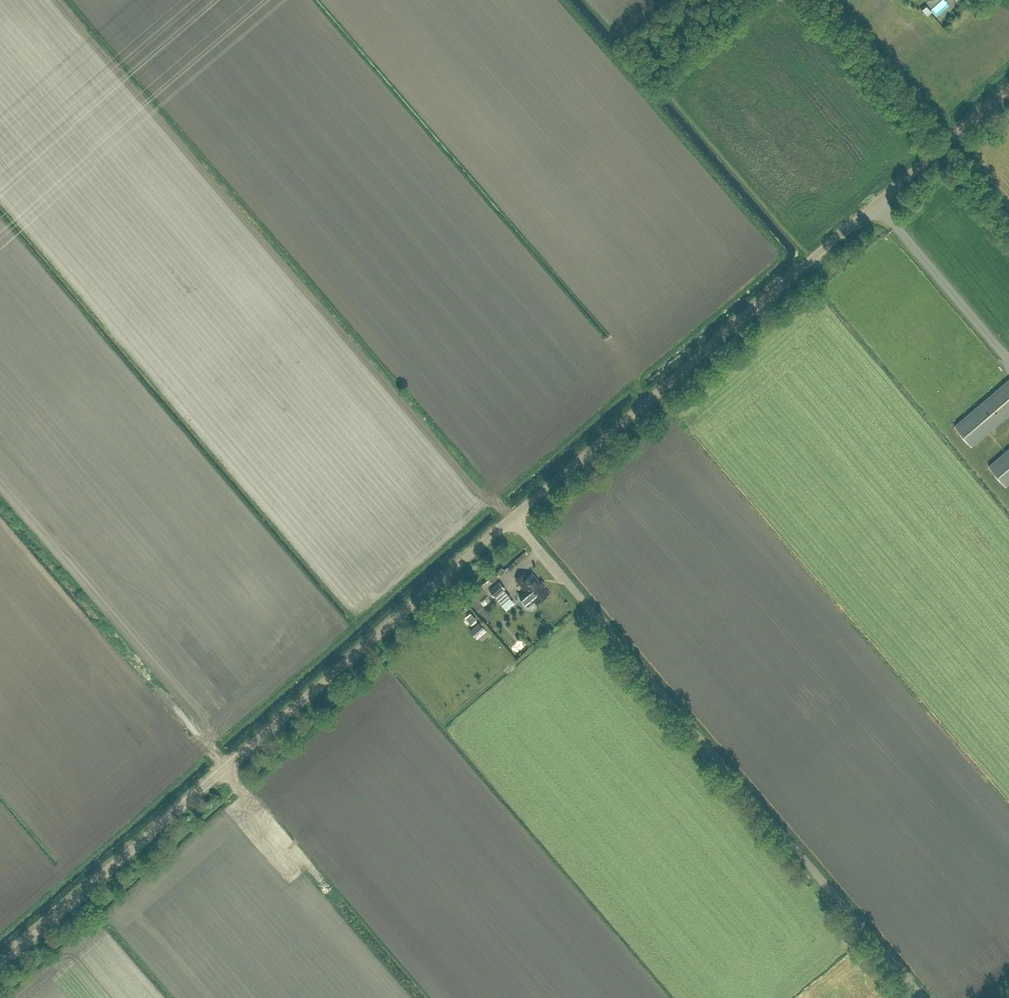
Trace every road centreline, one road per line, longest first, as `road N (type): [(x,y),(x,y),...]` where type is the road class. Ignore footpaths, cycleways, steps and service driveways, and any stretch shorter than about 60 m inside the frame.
road 1 (unclassified): [(0,964),(510,516)]
road 2 (unclassified): [(510,516),(1008,88)]
road 3 (unclassified): [(925,997),(510,516)]

